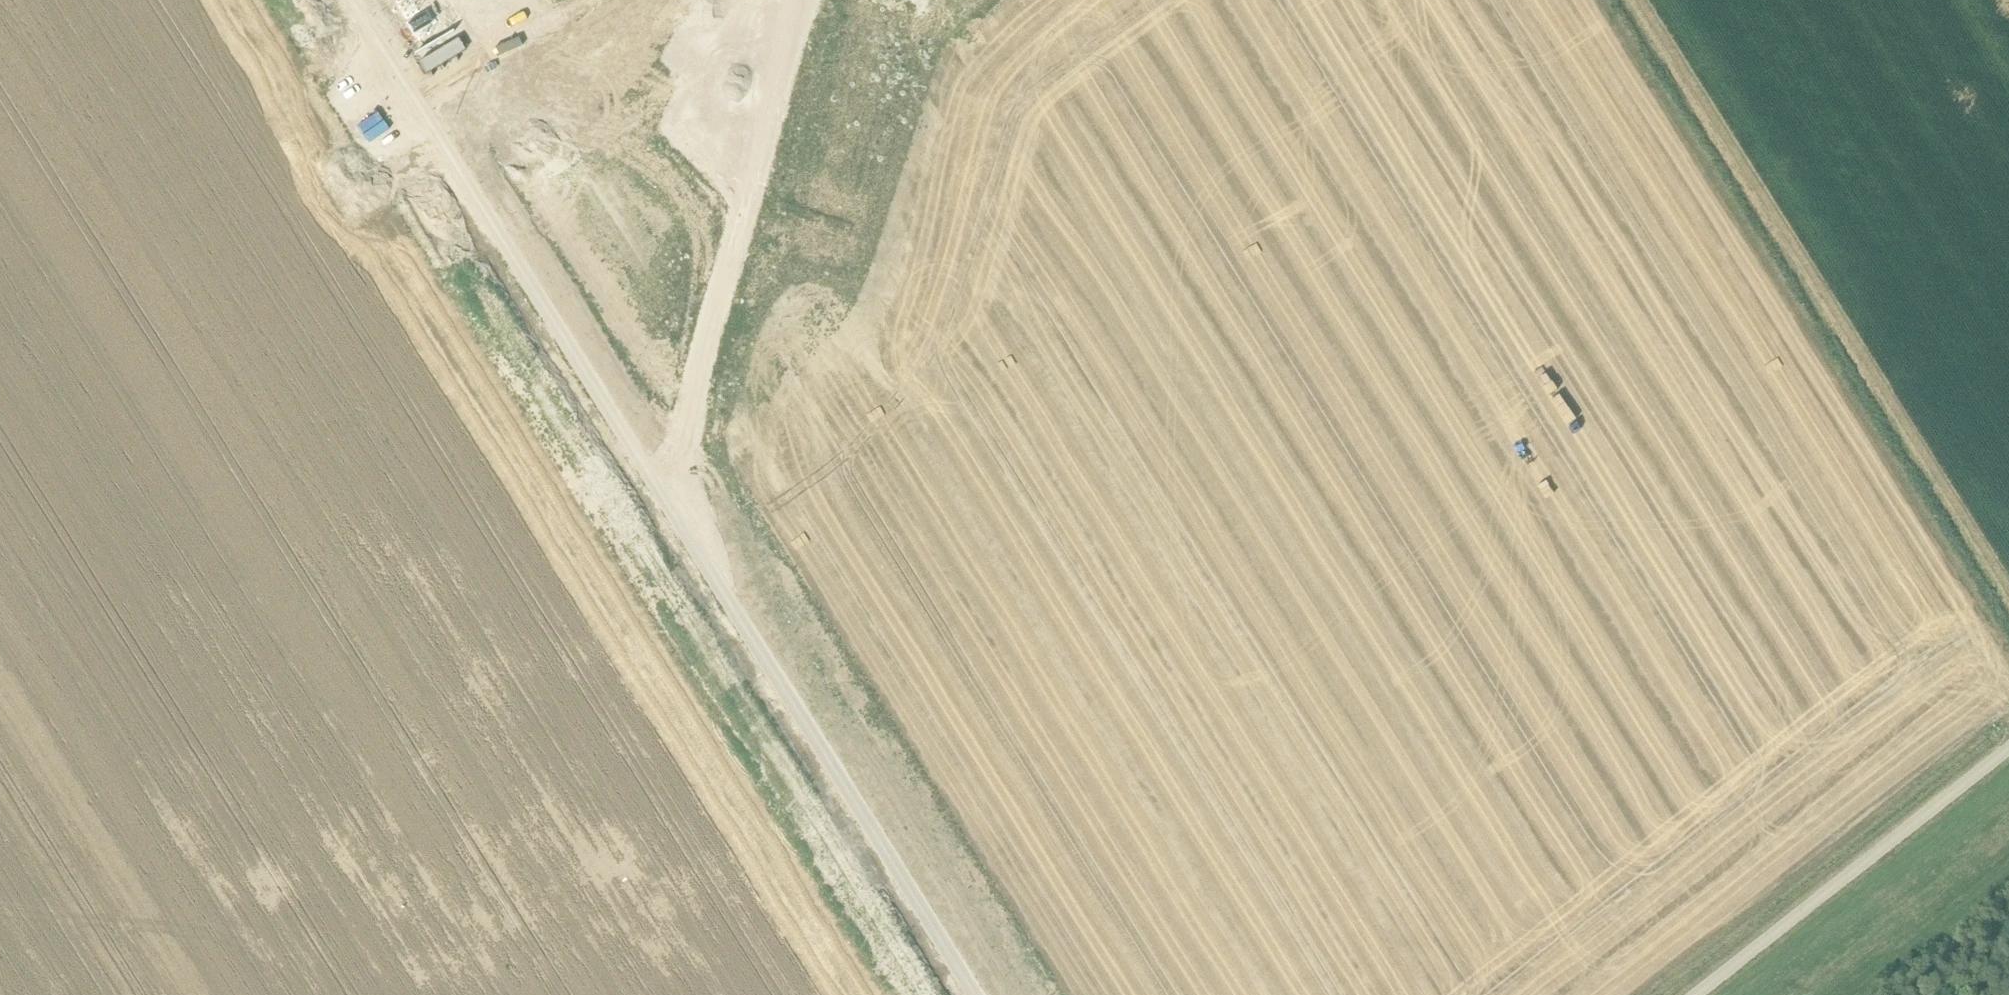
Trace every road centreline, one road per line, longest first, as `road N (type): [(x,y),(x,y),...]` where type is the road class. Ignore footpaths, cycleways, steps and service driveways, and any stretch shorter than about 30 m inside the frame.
road 1 (unclassified): [(977,994),(354,0)]
road 2 (unclassified): [(1698,994),(2008,748)]

